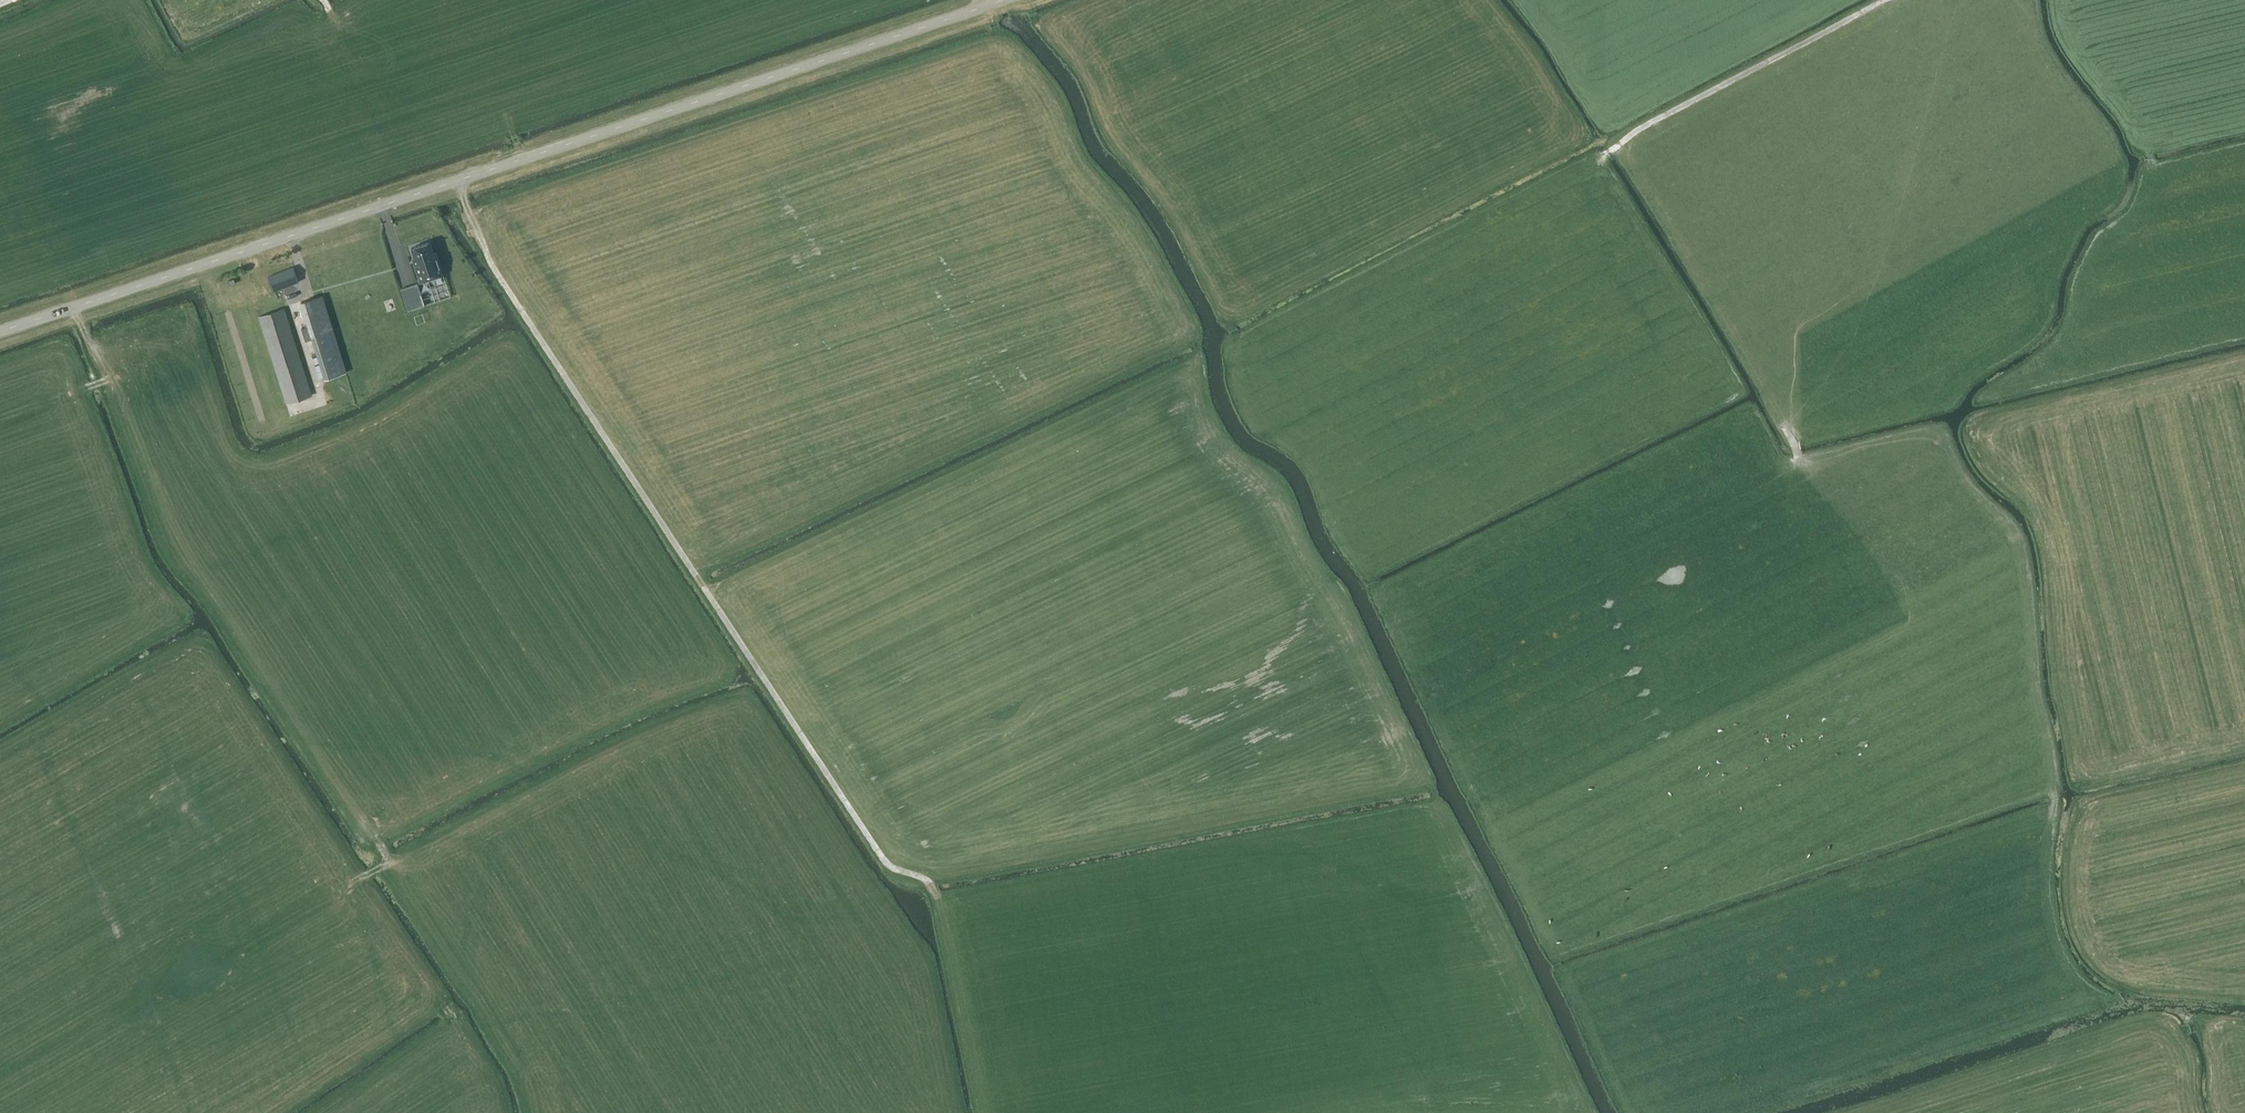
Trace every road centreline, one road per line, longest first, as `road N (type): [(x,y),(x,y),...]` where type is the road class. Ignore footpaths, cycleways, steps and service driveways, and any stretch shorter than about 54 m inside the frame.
road 1 (tertiary): [(0,331),(1000,0)]
road 2 (track): [(1612,143),(1872,0)]

